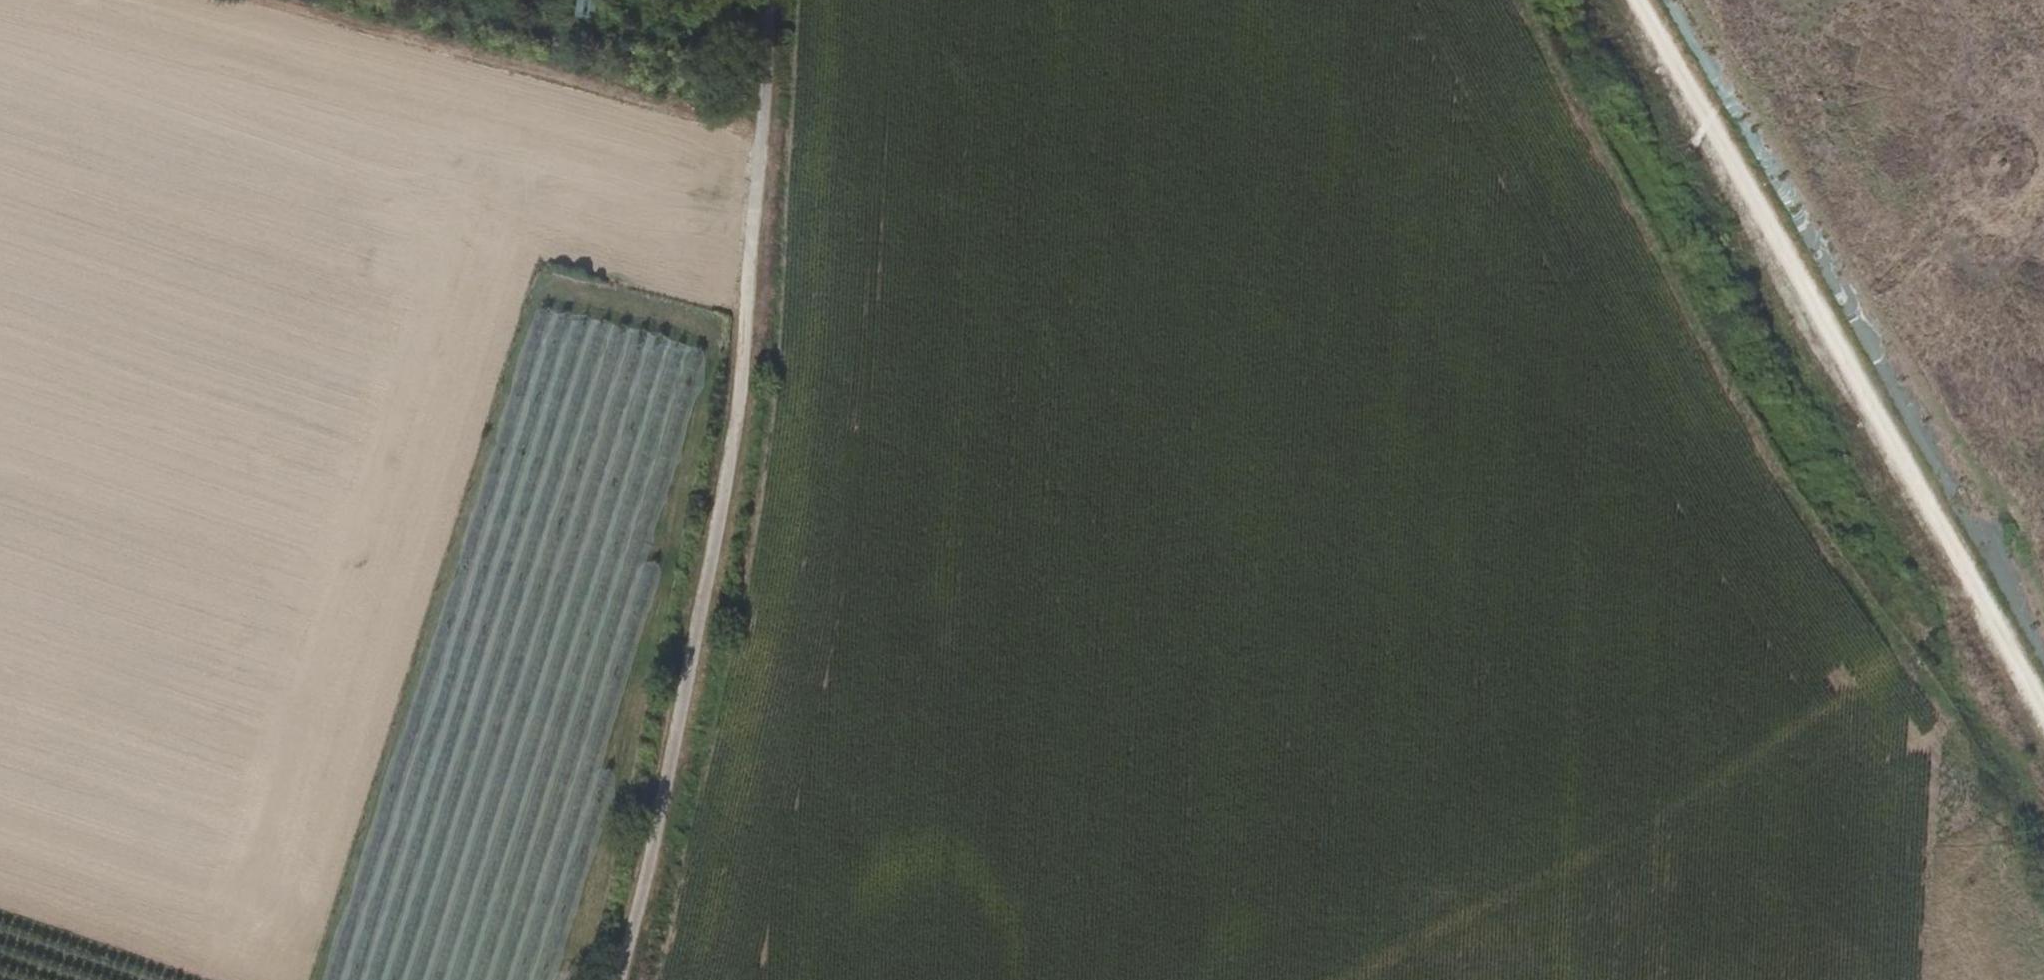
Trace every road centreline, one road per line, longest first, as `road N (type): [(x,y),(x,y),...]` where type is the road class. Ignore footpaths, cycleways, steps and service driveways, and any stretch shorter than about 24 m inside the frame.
road 1 (track): [(640,979),(746,546),(766,399),(793,0)]
road 2 (track): [(2043,714),(1636,0)]

